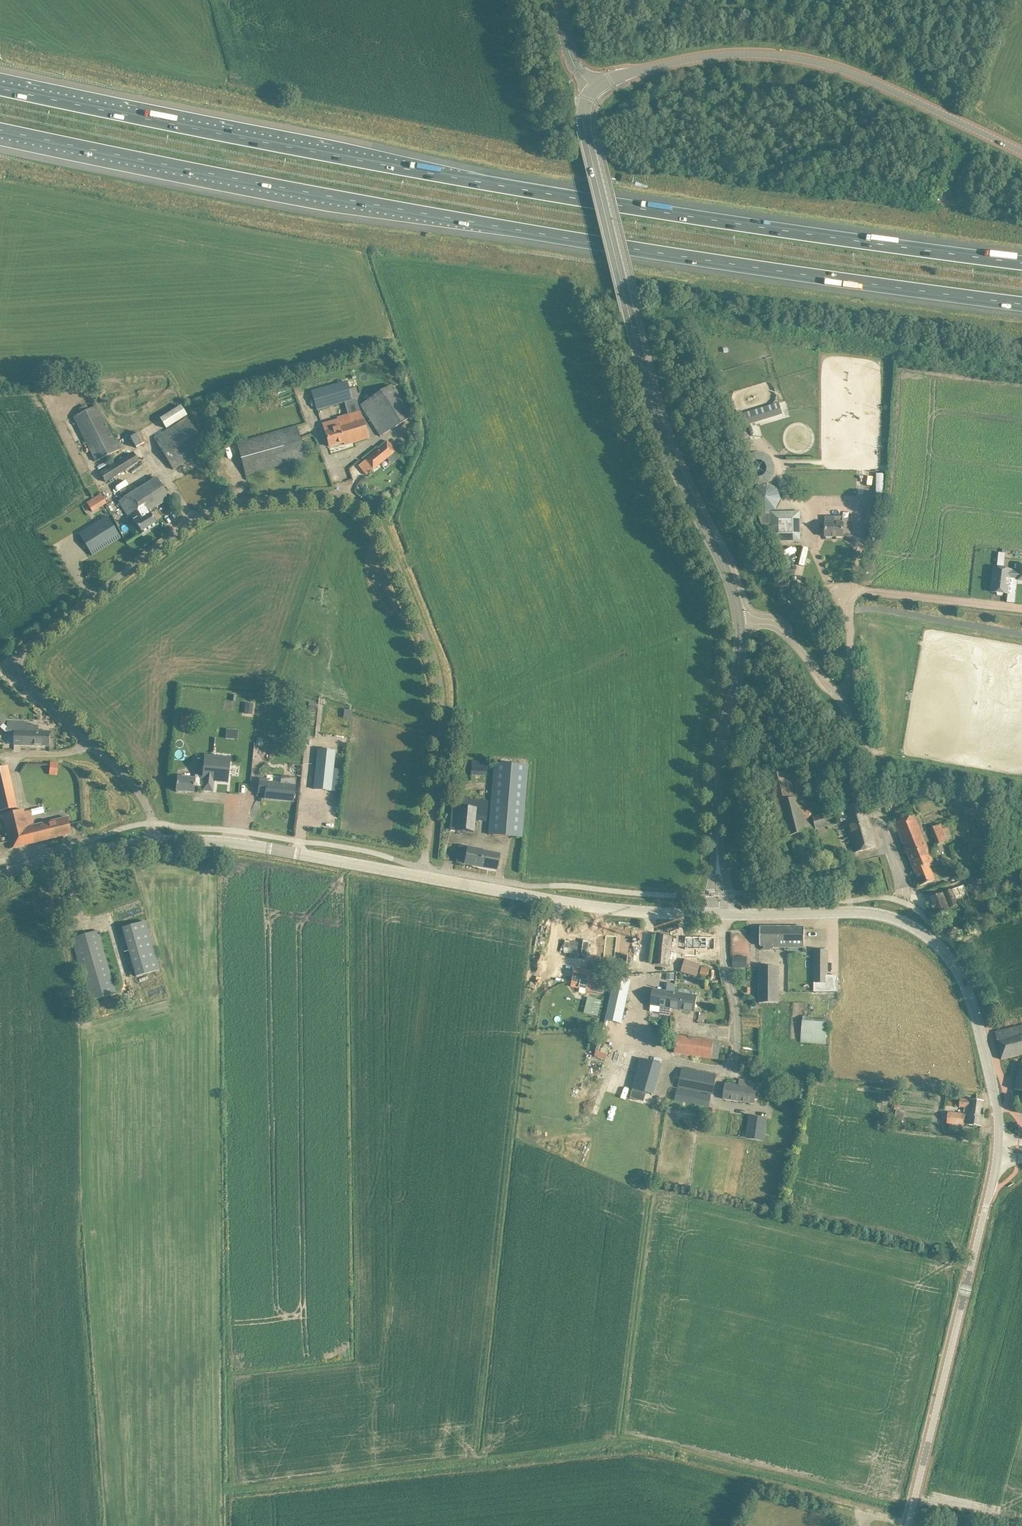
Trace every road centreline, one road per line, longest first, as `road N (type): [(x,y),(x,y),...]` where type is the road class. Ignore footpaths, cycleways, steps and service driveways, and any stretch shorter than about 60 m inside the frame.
road 1 (motorway): [(0,129),(540,235),(1021,305)]
road 2 (motorway): [(1021,260),(444,177),(0,88)]
road 3 (secondary): [(739,625),(723,564),(670,456),(647,385),(585,132),(594,89)]
road 4 (unclassified): [(89,742),(22,681),(15,663),(23,650),(201,514),(234,503),(325,495)]
road 5 (secondary): [(1021,153),(840,69),(795,58),(700,58),(594,89)]
road 6 (unclassified): [(422,876),(440,738),(438,673),(374,516),(358,502),(325,495)]
road 7 (secondary): [(999,1138),(968,994),(927,936),(865,913),(730,915)]
road 8 (secondary): [(908,1525),(998,1158)]
road 9 (tertiary): [(709,915),(613,909),(422,876)]
road 10 (residential): [(792,641),(828,683),(860,741),(900,901)]
road 11 (residential): [(634,1027),(631,1040),(670,1058),(732,1073),(737,1021),(722,915)]
road 12 (tertiary): [(422,876),(234,843),(151,842)]
road 13 (secondary): [(717,842),(716,766),(739,625)]
road 14 (tertiary): [(151,842),(0,875)]
road 15 (unclassified): [(151,842),(143,798),(89,742)]

